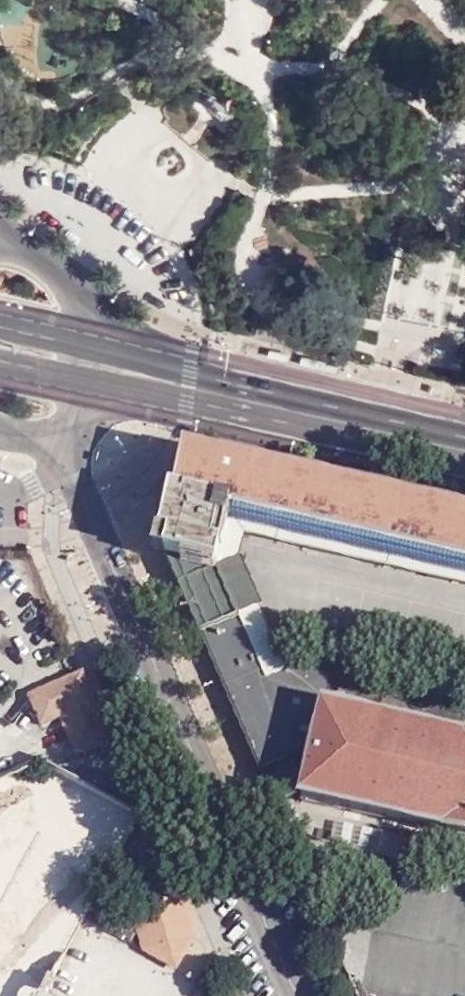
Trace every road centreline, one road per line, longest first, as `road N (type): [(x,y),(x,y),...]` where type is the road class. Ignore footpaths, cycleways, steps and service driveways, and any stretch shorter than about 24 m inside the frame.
road 1 (tertiary): [(47,434),(284,995)]
road 2 (primary): [(93,366),(464,450)]
road 3 (tertiary): [(93,366),(92,329),(64,278),(38,259),(0,249)]

